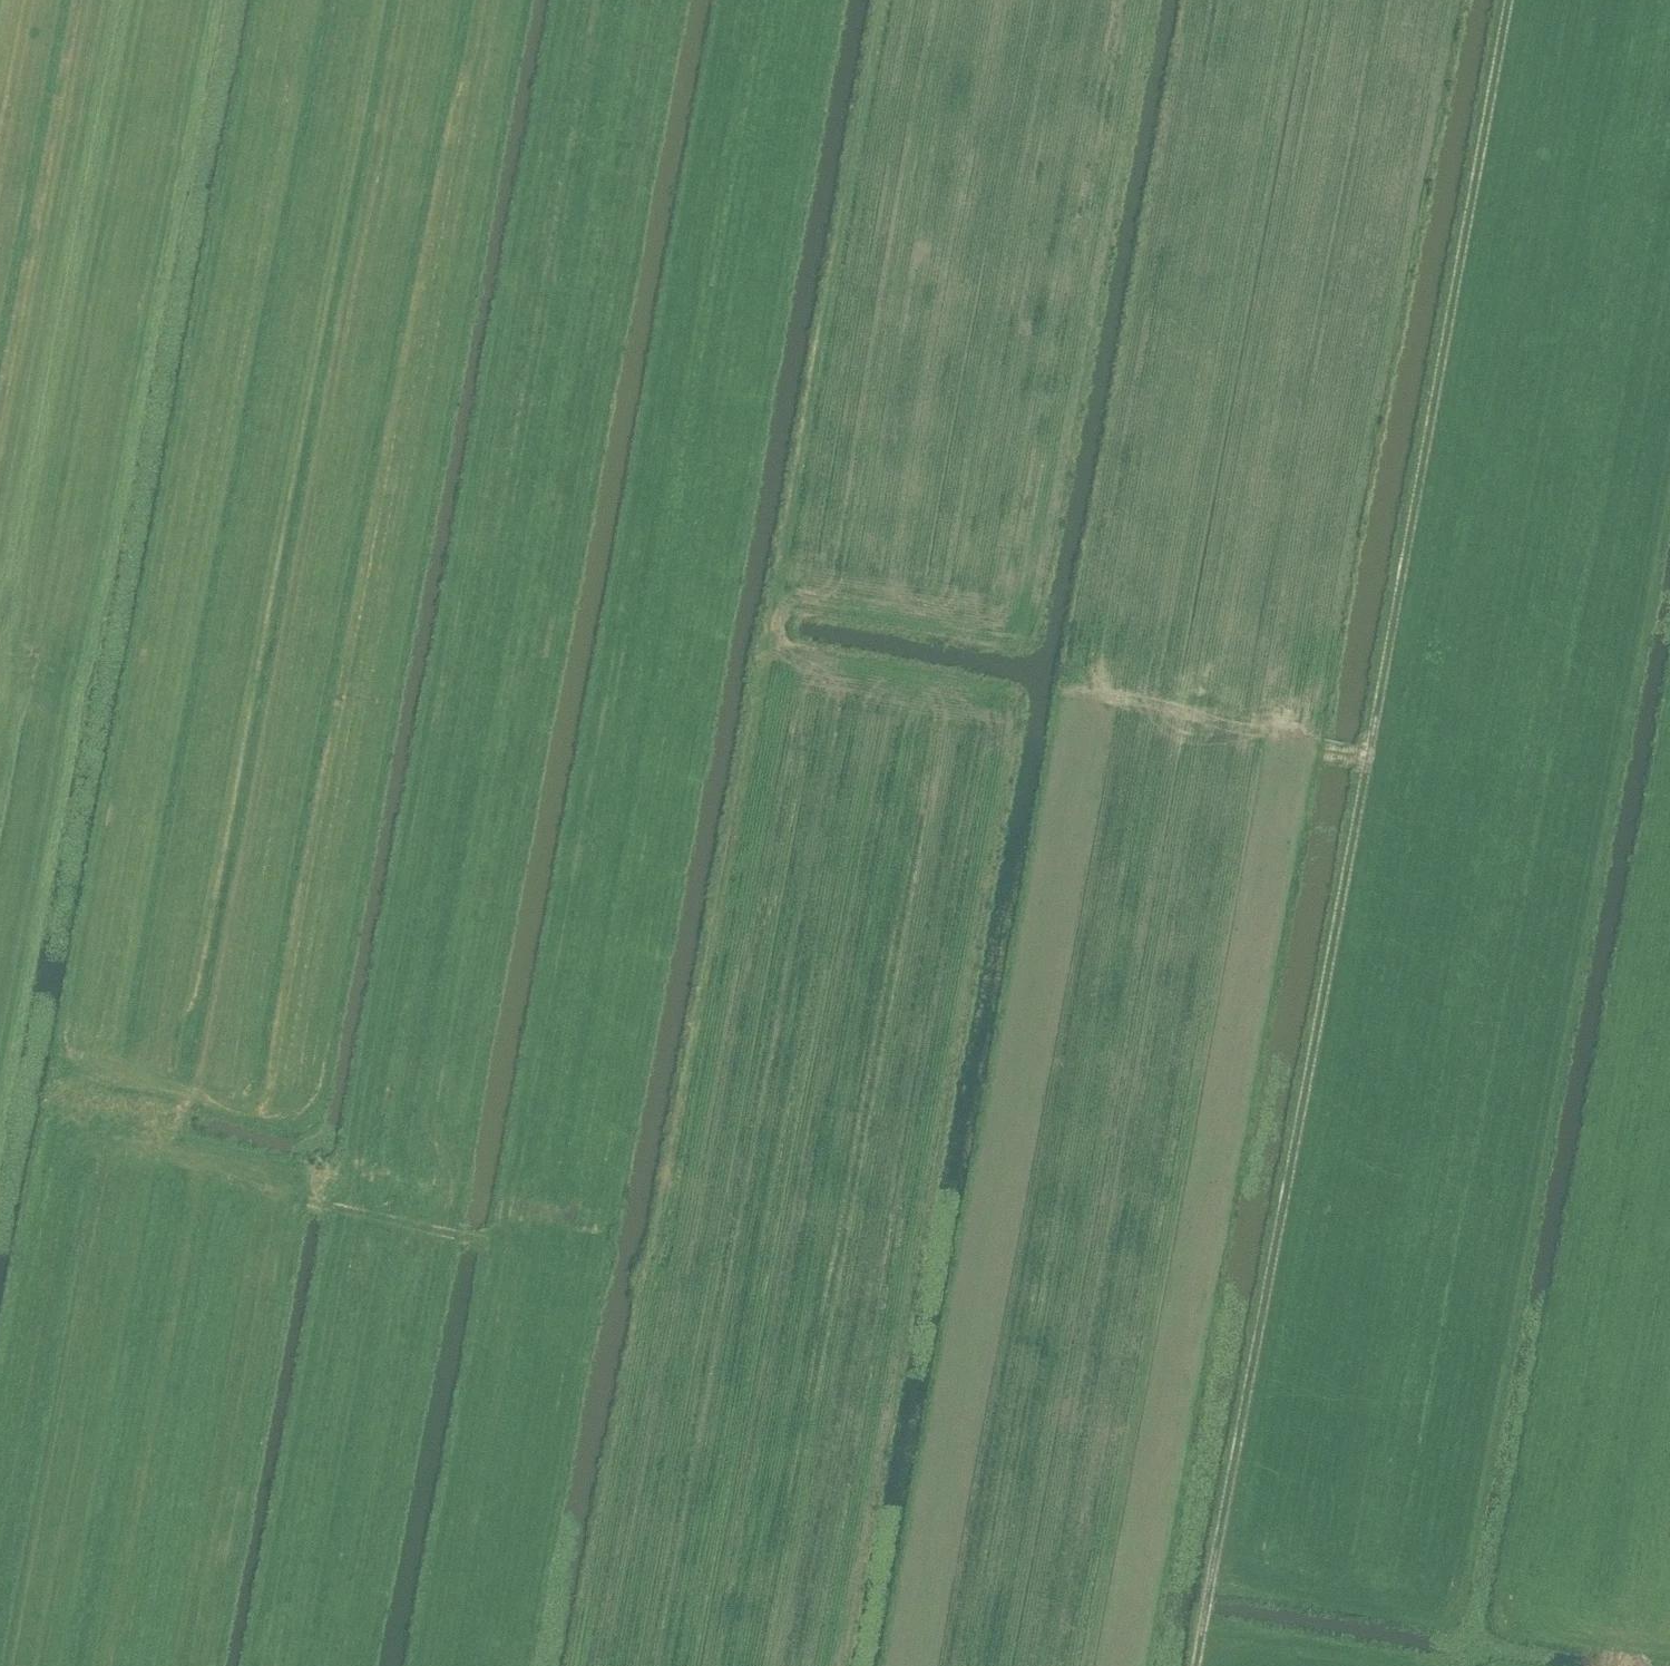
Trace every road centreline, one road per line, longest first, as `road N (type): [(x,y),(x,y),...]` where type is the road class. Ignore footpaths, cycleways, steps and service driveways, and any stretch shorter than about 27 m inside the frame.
road 1 (track): [(1196,1665),(1365,759),(1324,751)]
road 2 (track): [(1365,759),(1506,0)]

